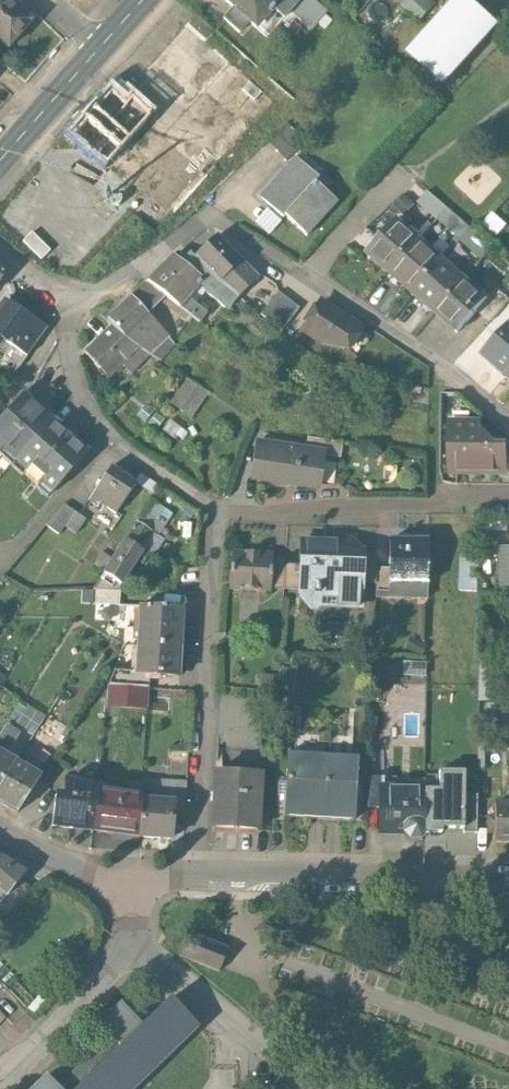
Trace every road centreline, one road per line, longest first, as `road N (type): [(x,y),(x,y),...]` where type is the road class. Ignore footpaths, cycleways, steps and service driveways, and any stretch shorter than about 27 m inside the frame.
road 1 (residential): [(65,313),(112,296),(197,225),(214,223),(411,347),(508,429)]
road 2 (residential): [(218,515),(202,877)]
road 3 (residential): [(202,877),(508,877)]
road 4 (residential): [(218,515),(508,498)]
road 5 (residential): [(65,313),(79,418),(167,487),(218,515)]
road 6 (residential): [(123,912),(161,964),(314,1088)]
road 7 (residential): [(123,912),(86,987),(0,1079)]
road 8 (secondary): [(93,49),(0,161)]

